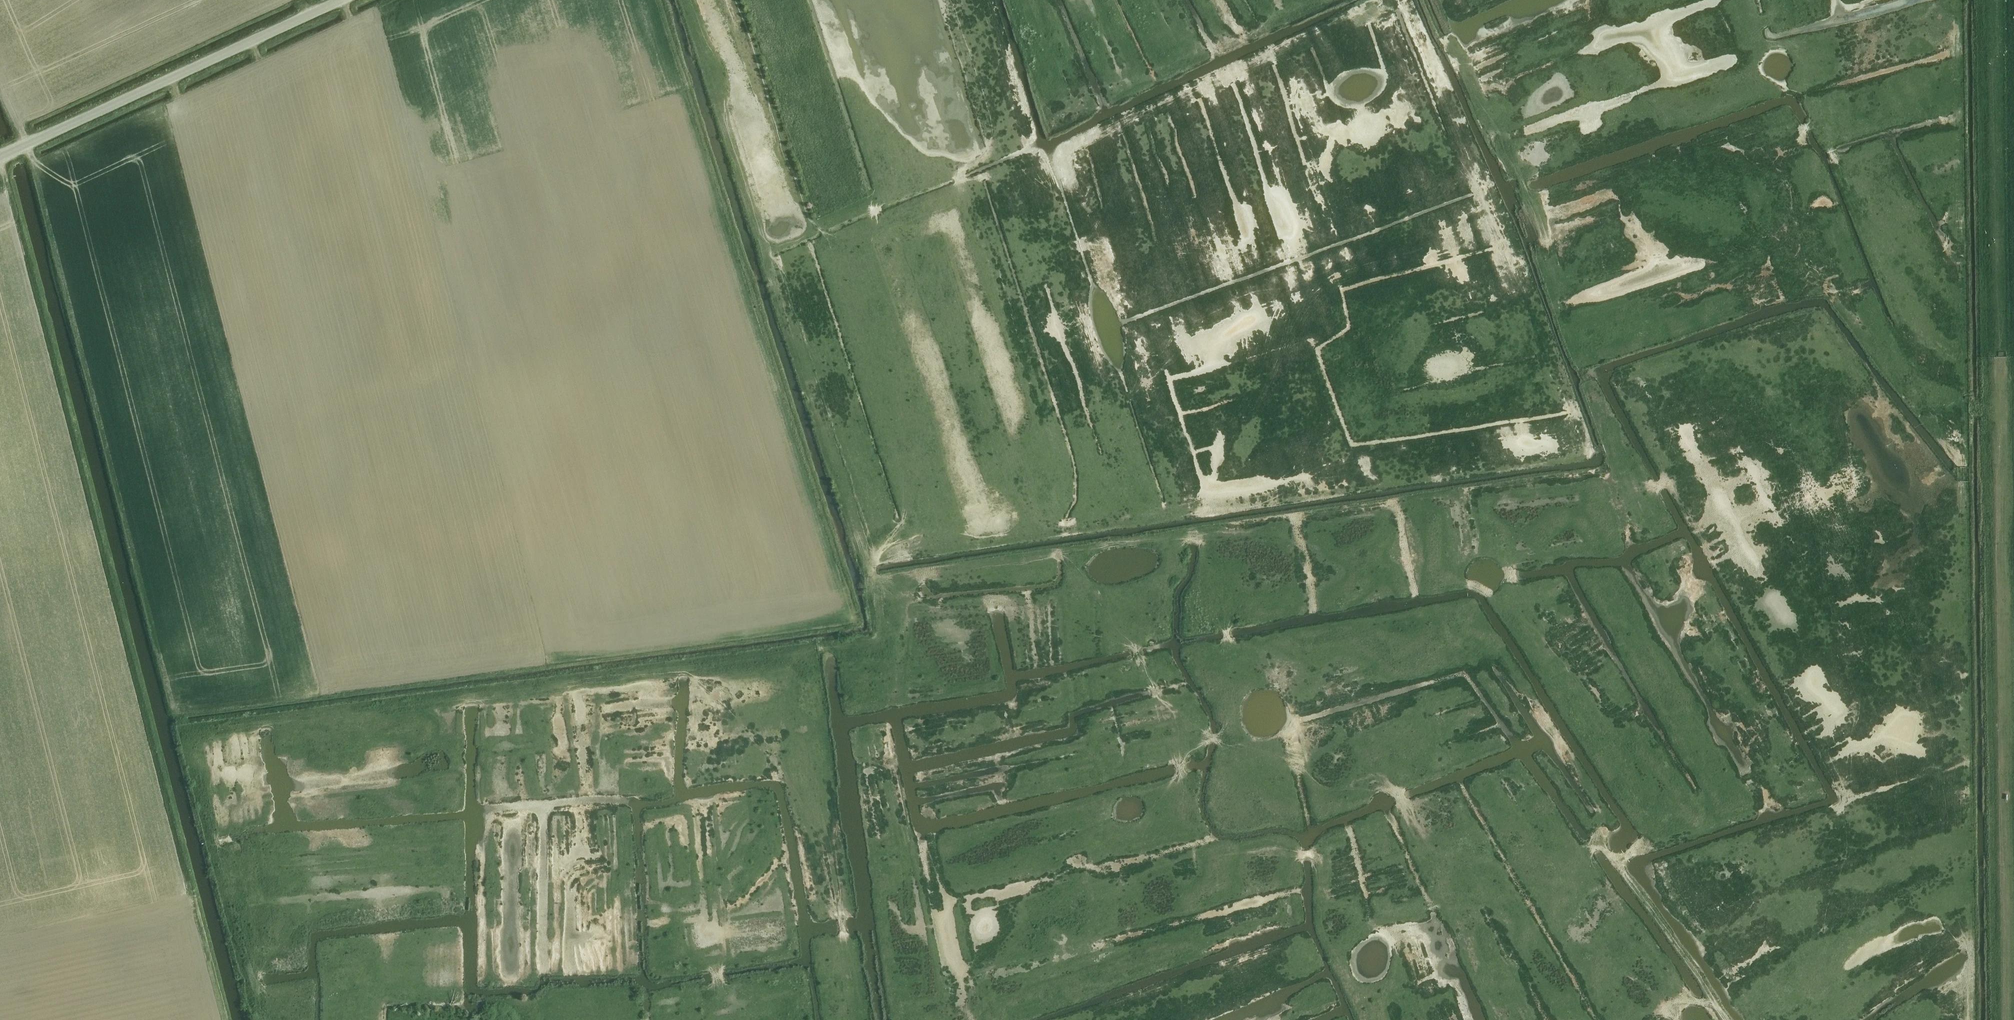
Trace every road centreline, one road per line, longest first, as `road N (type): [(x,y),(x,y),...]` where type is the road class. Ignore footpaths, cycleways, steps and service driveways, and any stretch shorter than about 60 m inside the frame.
road 1 (unclassified): [(0,159),(349,0)]
road 2 (track): [(1426,0),(1540,225)]

